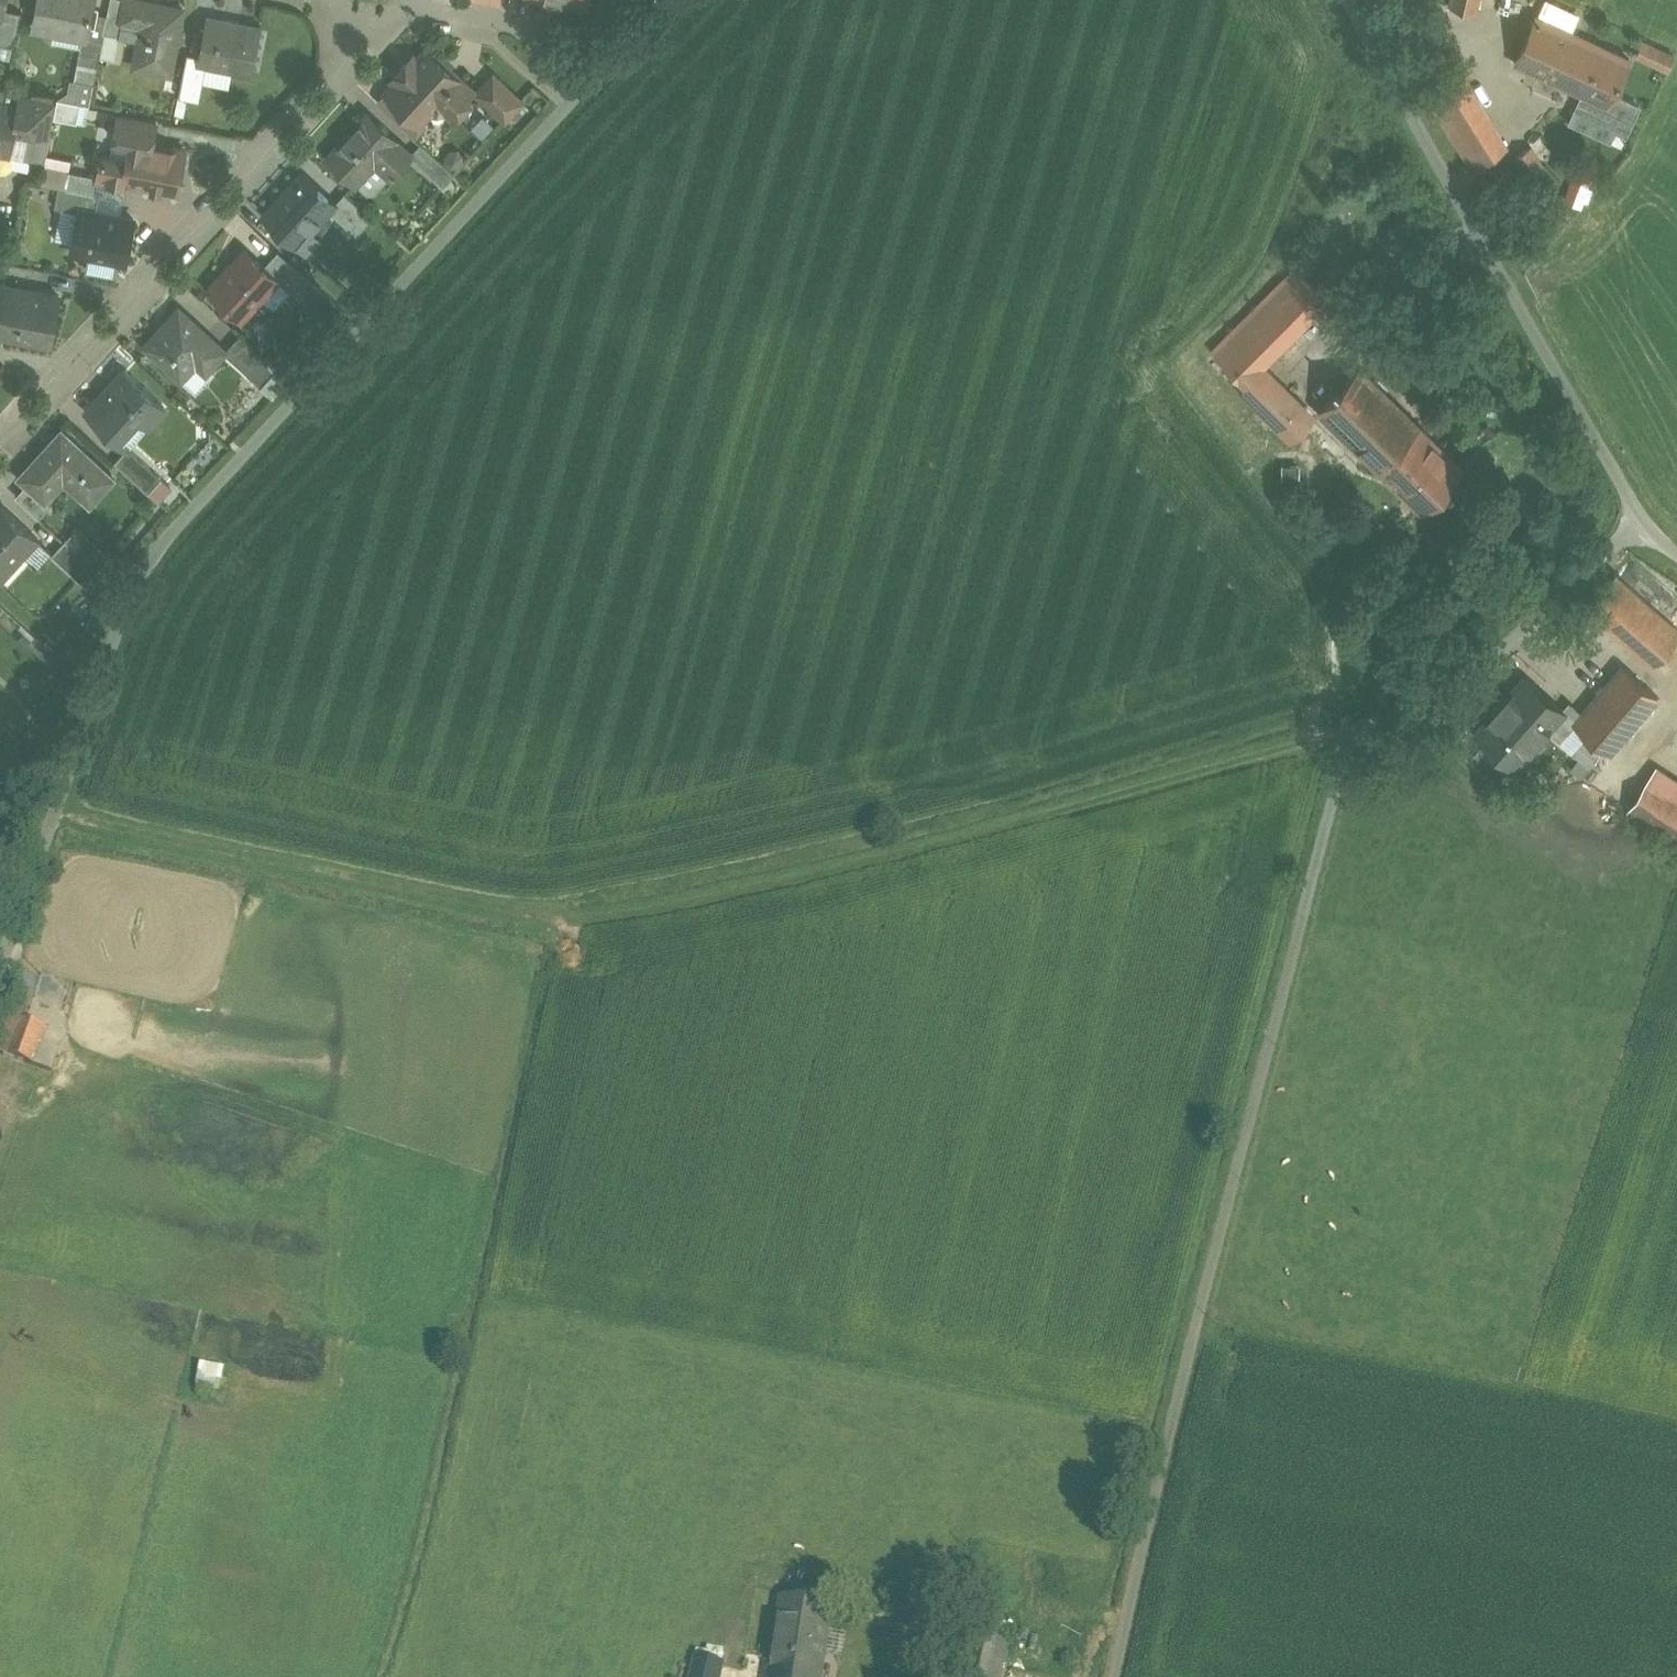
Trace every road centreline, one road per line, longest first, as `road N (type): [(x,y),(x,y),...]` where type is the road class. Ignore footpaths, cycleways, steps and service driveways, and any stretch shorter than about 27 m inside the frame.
road 1 (track): [(43,825),(570,931),(1395,723)]
road 2 (unclassified): [(1115,1676),(1219,1243),(1356,756),(1395,723),(1471,681),(1634,525)]
road 3 (unclassified): [(581,85),(203,492),(117,651),(0,940)]
road 4 (unclassified): [(1340,0),(1634,525)]
road 5 (residential): [(376,10),(347,67),(0,437)]
road 6 (residential): [(376,10),(525,31),(581,85)]

